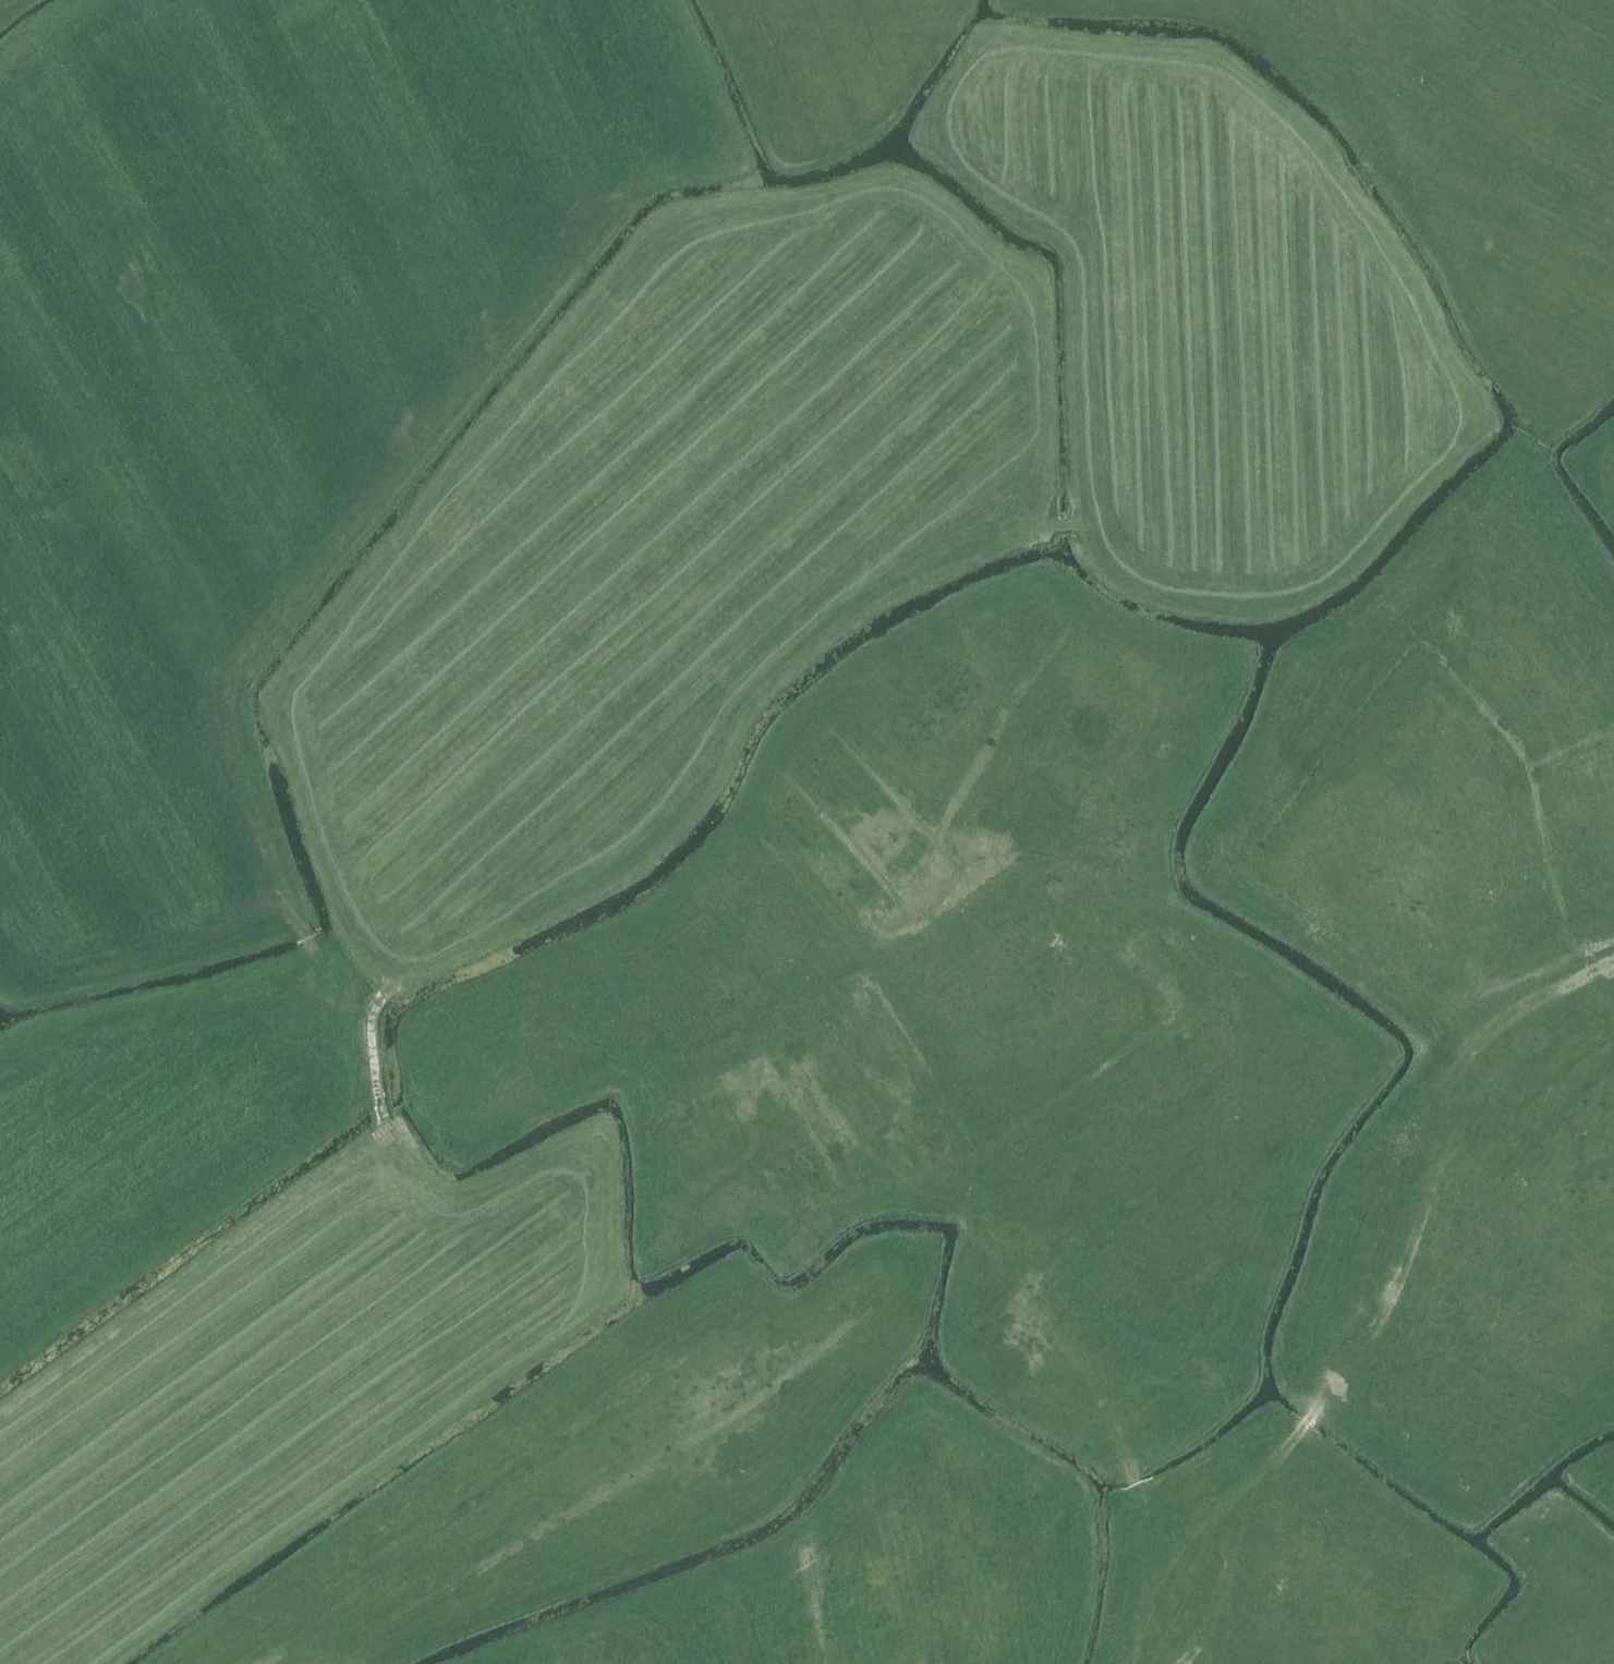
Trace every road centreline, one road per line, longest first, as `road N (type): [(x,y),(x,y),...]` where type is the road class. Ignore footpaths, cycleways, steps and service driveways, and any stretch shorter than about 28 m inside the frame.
road 1 (track): [(609,871),(372,1008),(386,1135),(0,1416)]
road 2 (track): [(1160,1533),(1291,1455),(1364,1310),(1464,1146),(1511,1023),(1613,970)]
road 3 (track): [(227,675),(227,739),(298,911),(325,961),(372,1008)]
road 4 (track): [(1309,231),(1378,171),(1376,111),(1353,0)]
road 5 (track): [(1125,1663),(1148,1542),(1160,1533),(1119,1447)]

